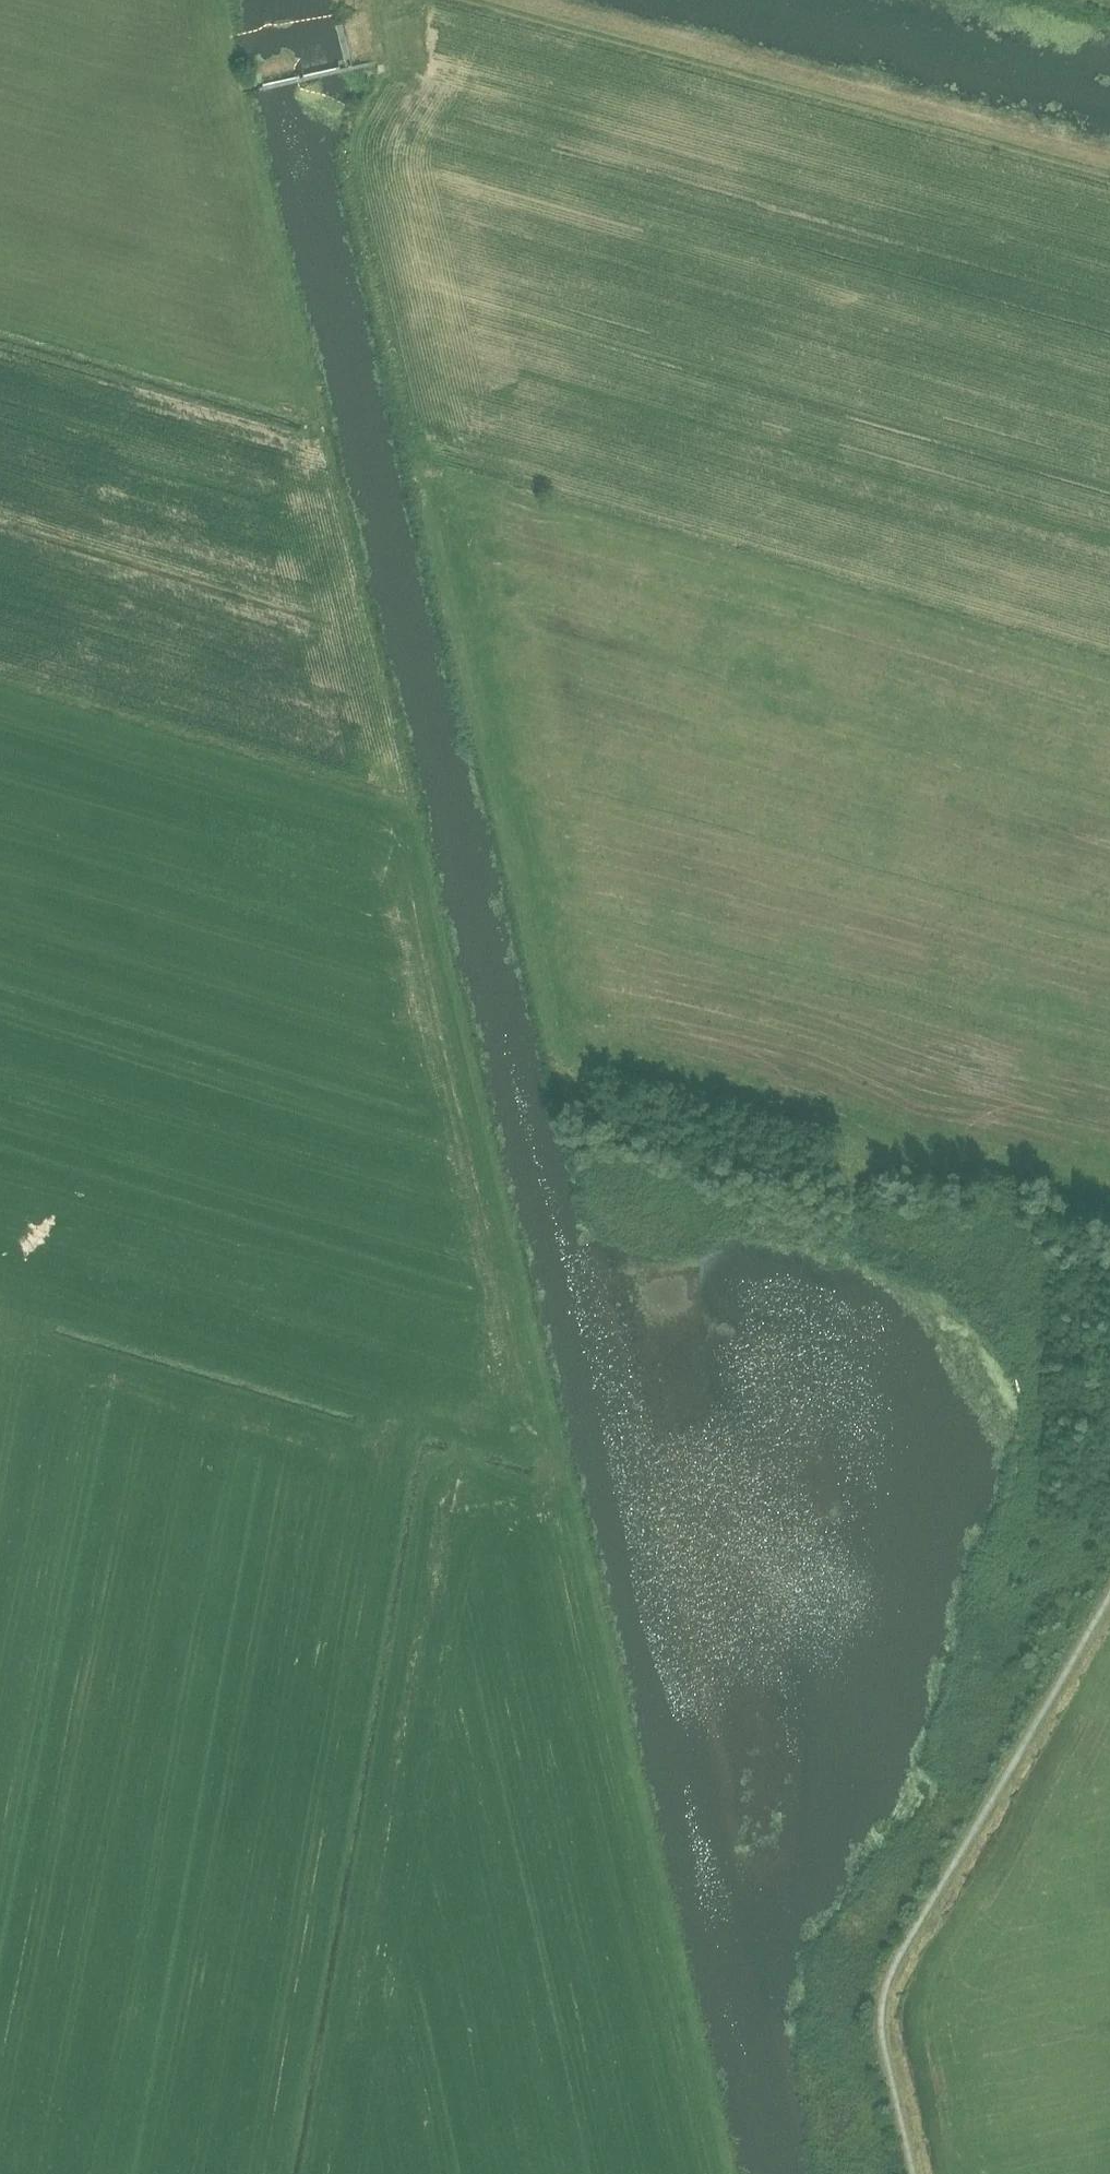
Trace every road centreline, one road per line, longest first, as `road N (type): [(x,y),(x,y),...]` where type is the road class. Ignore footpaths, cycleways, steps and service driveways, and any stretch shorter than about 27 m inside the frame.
road 1 (track): [(1109,172),(483,0)]

